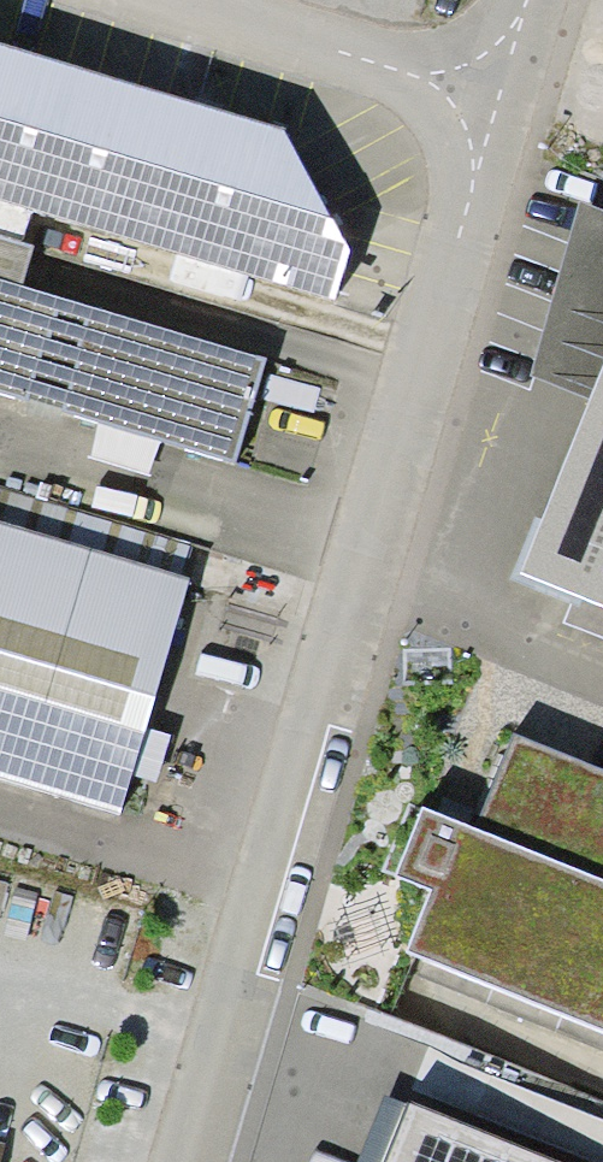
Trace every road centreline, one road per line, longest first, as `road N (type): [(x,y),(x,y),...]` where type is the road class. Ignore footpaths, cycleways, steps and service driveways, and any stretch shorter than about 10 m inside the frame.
road 1 (residential): [(192,1161),(538,0)]
road 2 (track): [(135,0),(504,108)]

